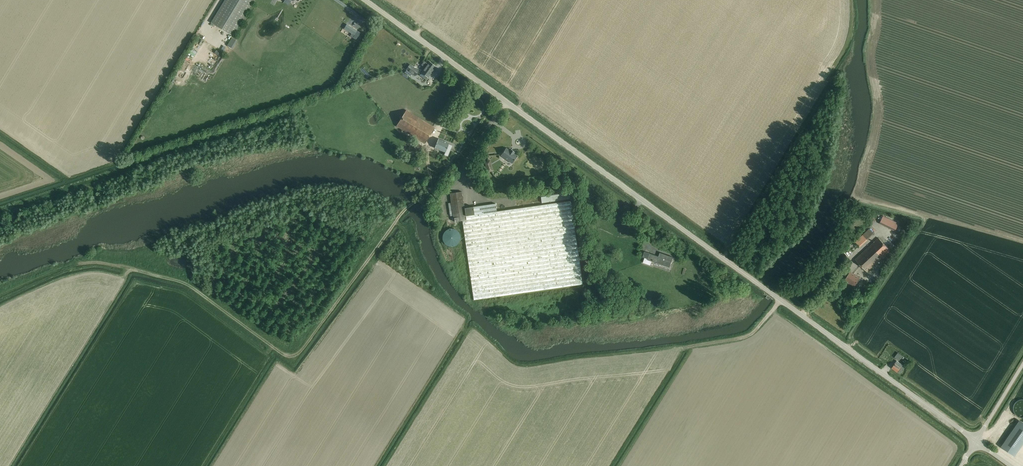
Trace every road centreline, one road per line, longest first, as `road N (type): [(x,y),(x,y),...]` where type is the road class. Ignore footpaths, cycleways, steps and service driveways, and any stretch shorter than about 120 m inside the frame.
road 1 (unclassified): [(977,441),(367,0)]
road 2 (track): [(126,273),(188,285),(295,355),(421,200)]

